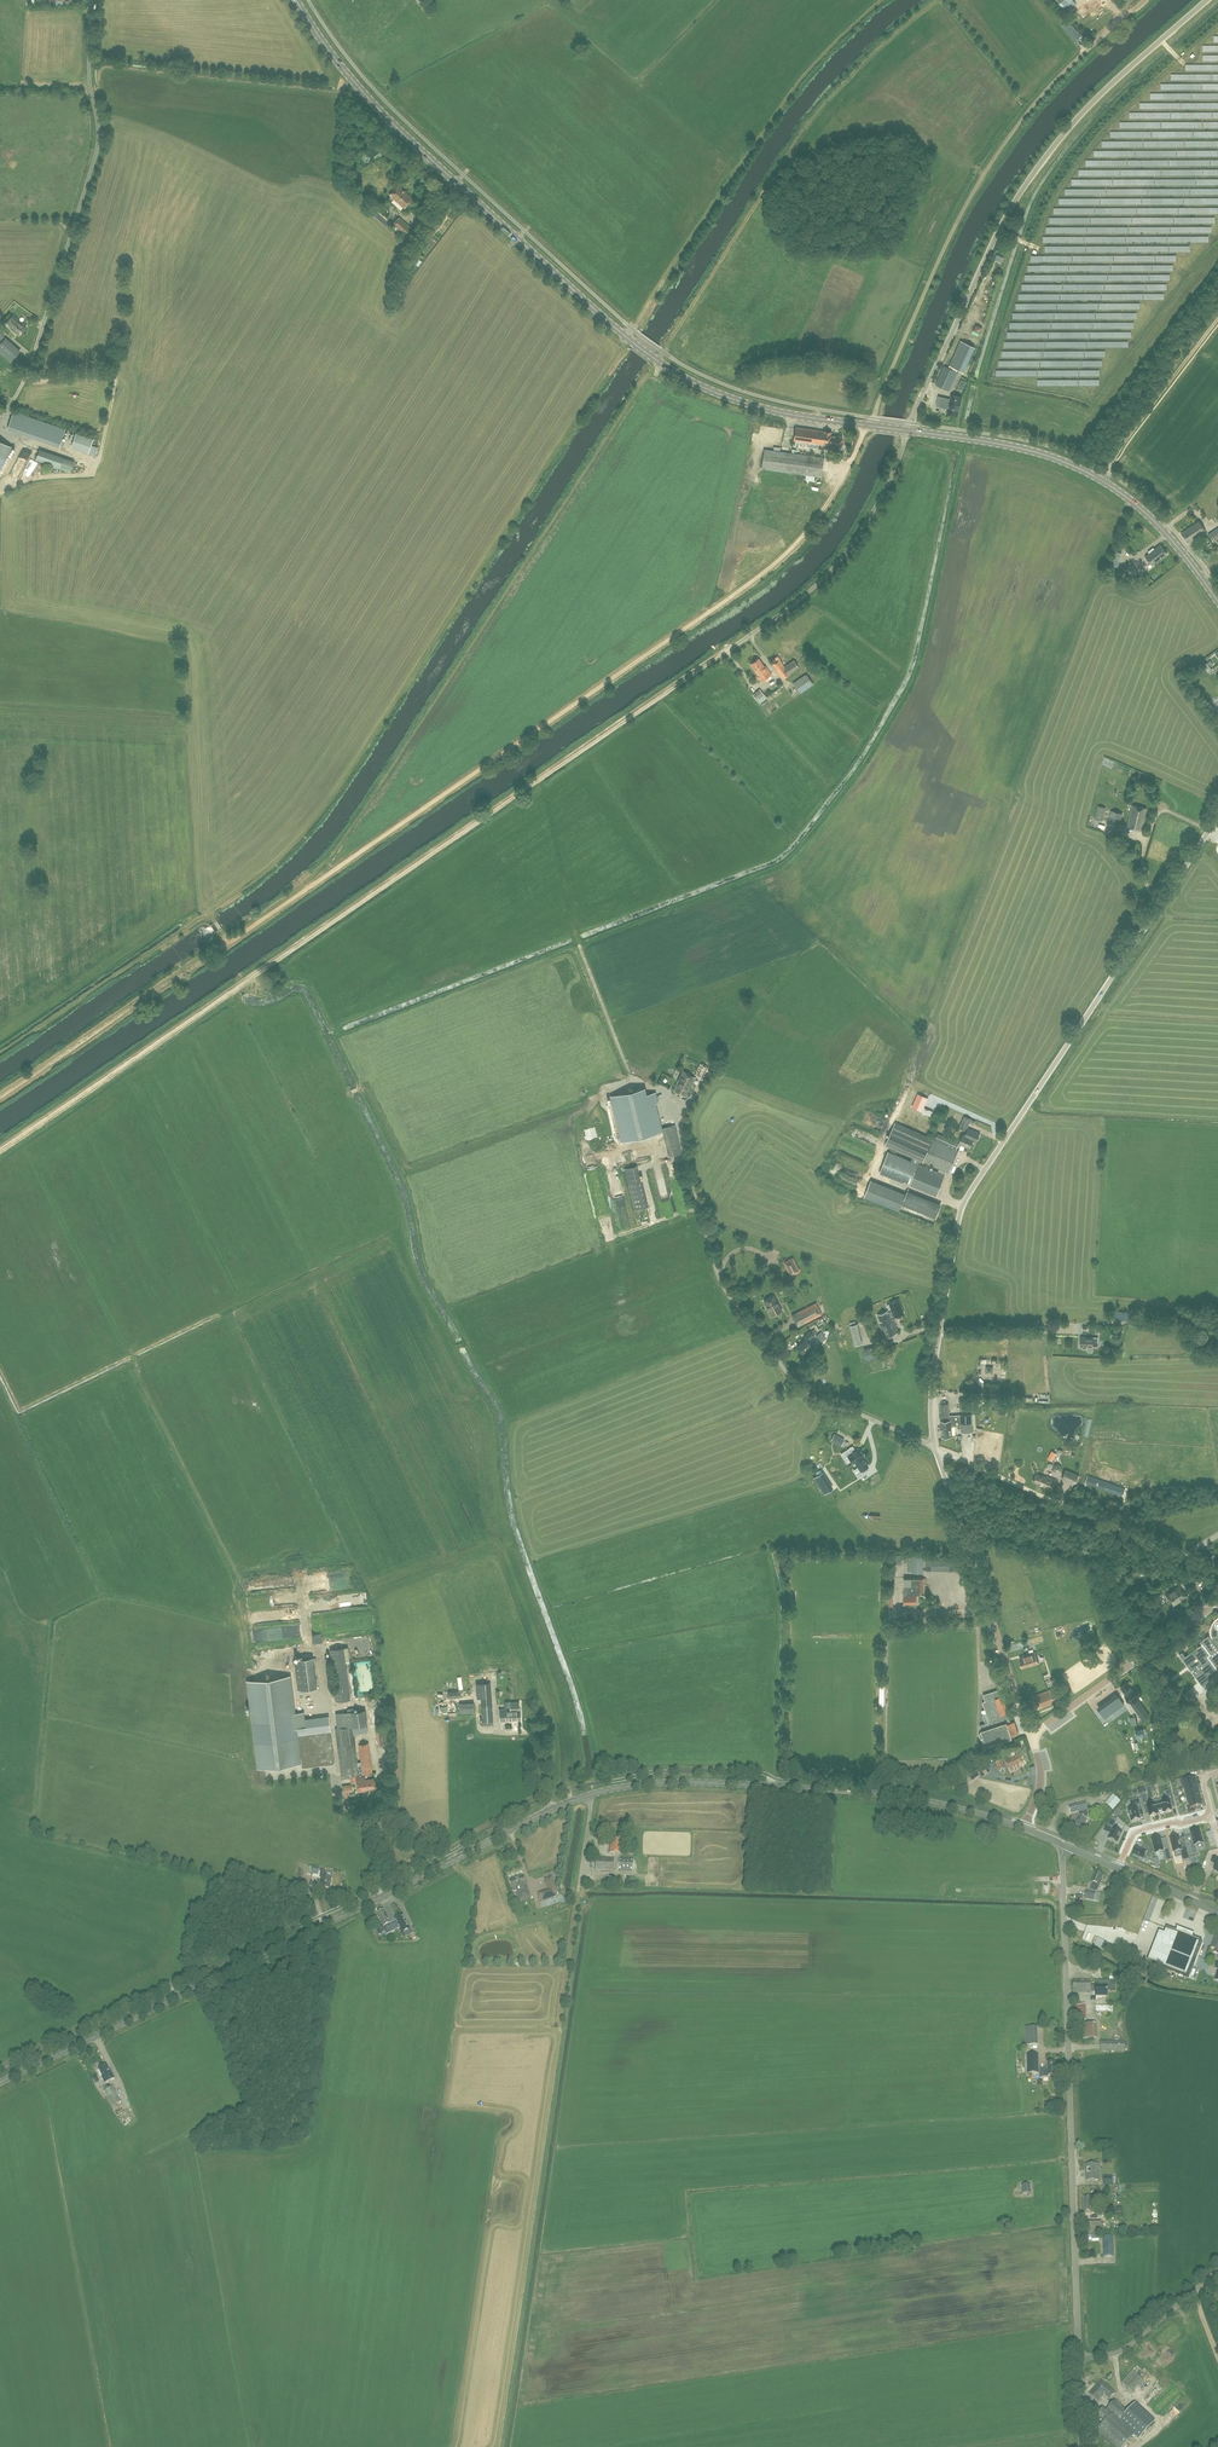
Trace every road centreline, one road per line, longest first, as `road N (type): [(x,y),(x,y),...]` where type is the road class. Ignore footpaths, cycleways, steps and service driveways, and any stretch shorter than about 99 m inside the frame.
road 1 (track): [(0,1098),(764,574),(826,507),(869,425)]
road 2 (tertiary): [(0,2082),(532,1818),(611,1789),(692,1782),(873,1793),(1023,1828)]
road 3 (track): [(0,1152),(726,652)]
road 4 (secondary): [(869,425),(724,396),(632,342),(380,110),(298,0)]
road 5 (unclassified): [(935,1448),(933,1378),(962,1207),(1217,817)]
road 6 (unclassified): [(908,431),(1021,192),(1094,100),(1208,0)]
road 7 (unclassified): [(1077,2358),(1062,1844)]
road 8 (unclassified): [(869,425),(975,189),(1037,100),(1132,11)]
road 9 (unclassified): [(20,375),(94,160),(89,0)]
road 10 (secondary): [(1217,602),(1164,531),(1089,473),(1018,448),(908,431)]
road 11 (track): [(133,1353),(237,1577),(242,1664),(250,1674)]
road 12 (unclassified): [(1031,1735),(935,1448)]
road 13 (unclassified): [(726,652),(792,607),(844,555),(884,492),(908,431)]
road 14 (unclassified): [(935,1448),(810,1396),(725,1289)]
road 15 (track): [(681,1133),(788,971),(819,941)]
road 16 (unclassified): [(1031,1735),(1217,1602)]
road 17 (track): [(746,156),(627,338)]
road 18 (track): [(1118,1529),(935,1448)]
road 19 (track): [(884,0),(818,61),(752,147)]
road 20 (track): [(1107,472),(1217,318)]
road 21 (unclassified): [(1077,2358),(1126,2348),(1217,2271)]
road 22 (track): [(574,933),(629,1074)]

